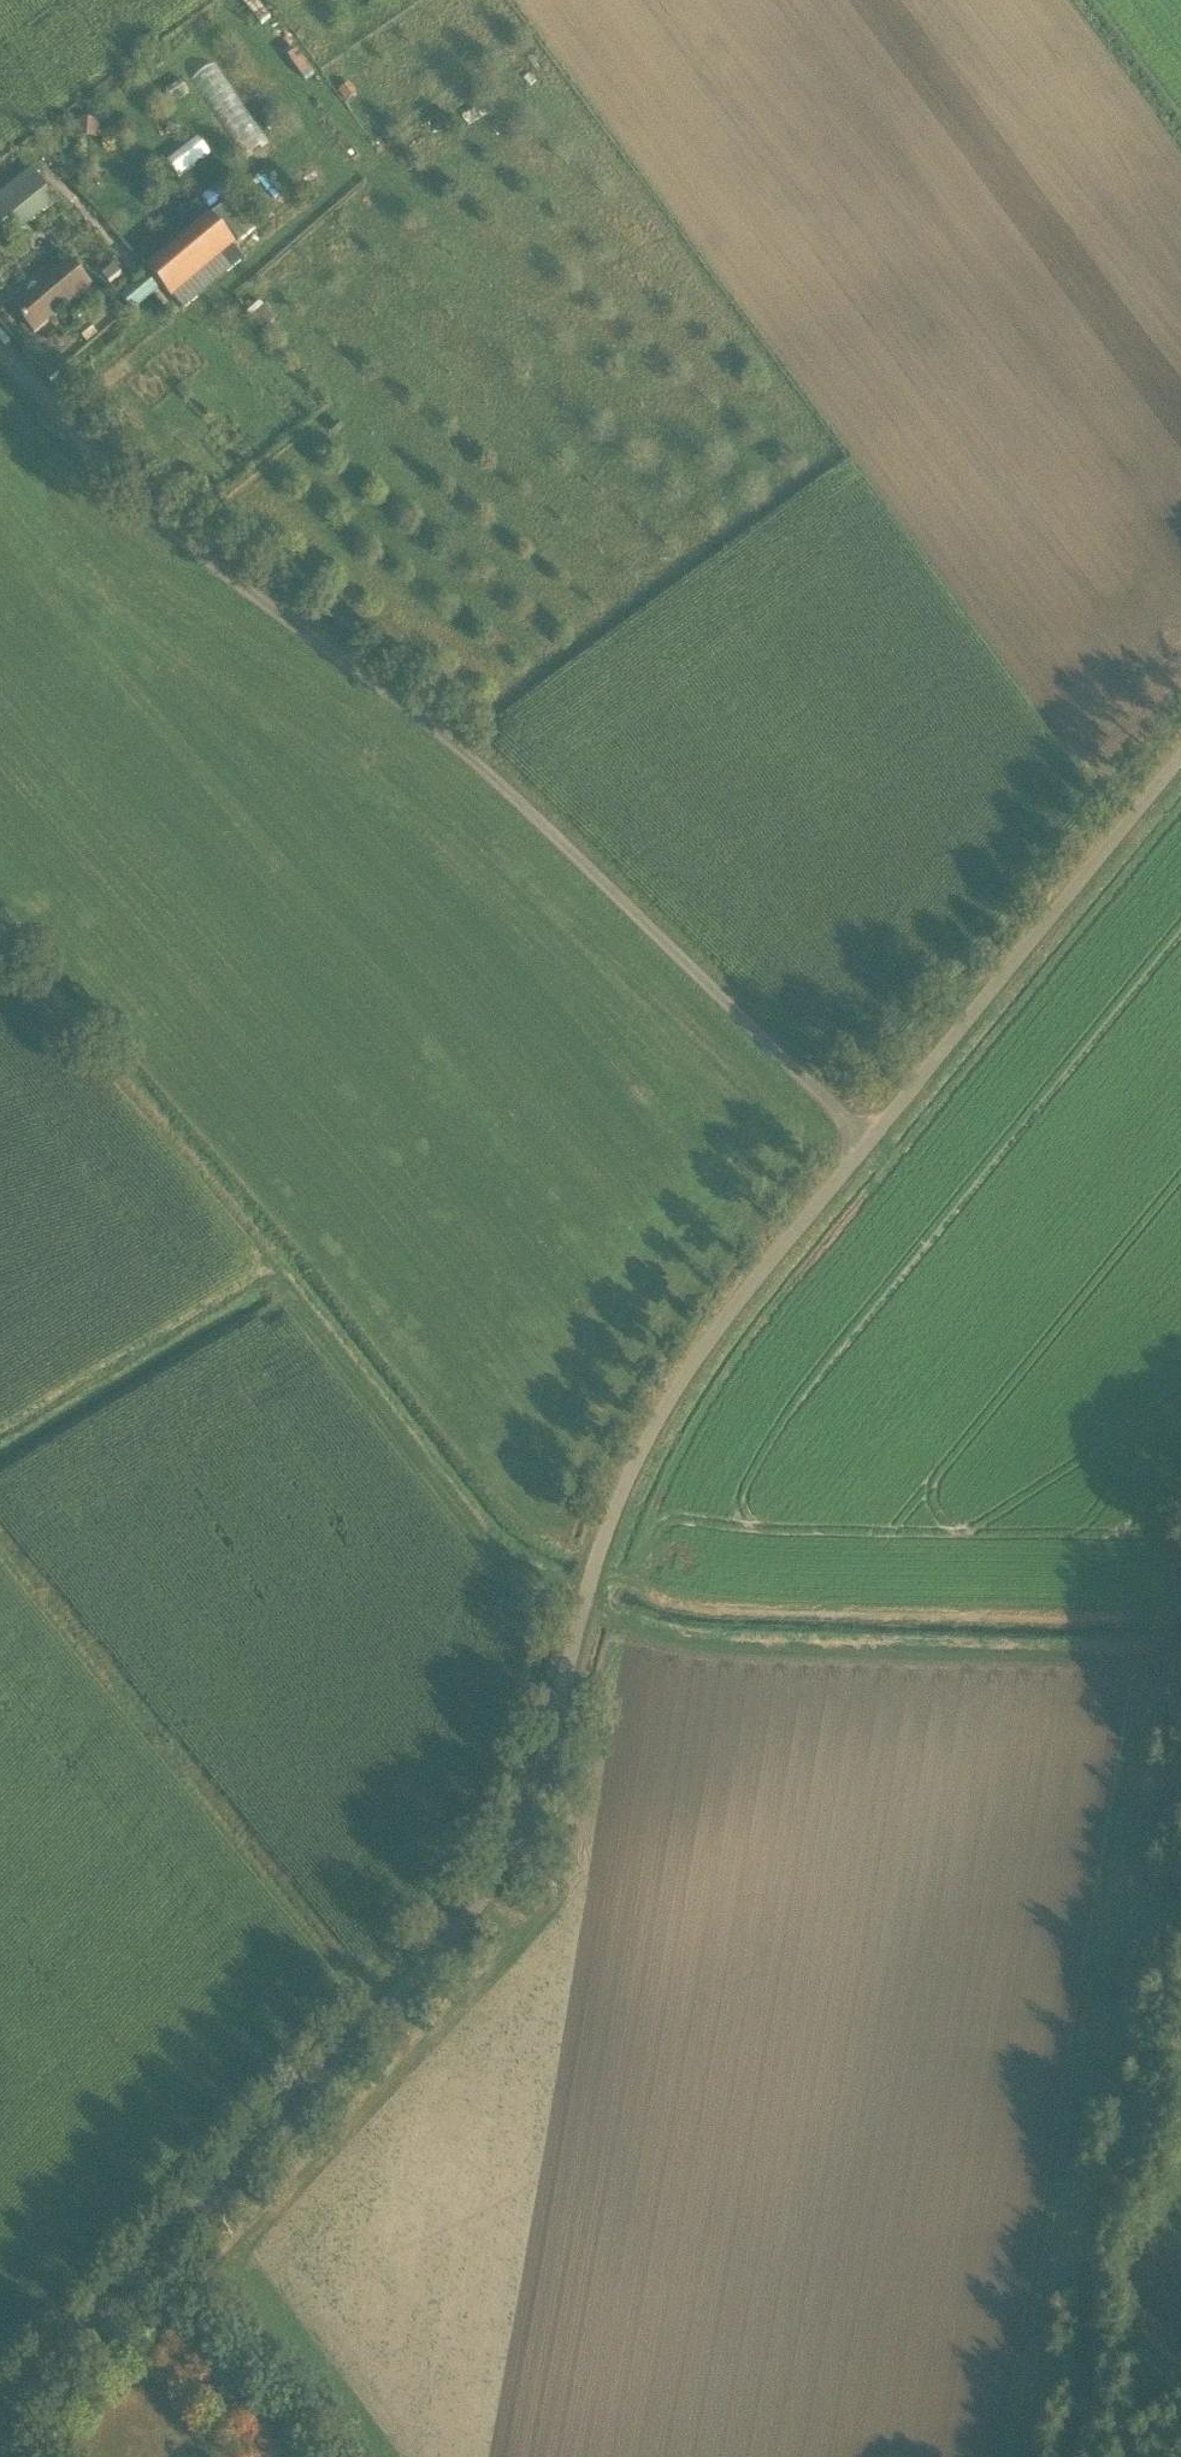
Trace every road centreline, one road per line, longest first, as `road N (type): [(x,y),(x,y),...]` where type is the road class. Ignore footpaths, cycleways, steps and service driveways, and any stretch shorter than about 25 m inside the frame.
road 1 (unclassified): [(0,2431),(497,1871),(547,1748),(636,1436),(672,1372),(872,1140),(1180,740)]
road 2 (track): [(872,1140),(443,730),(137,498),(0,344)]

